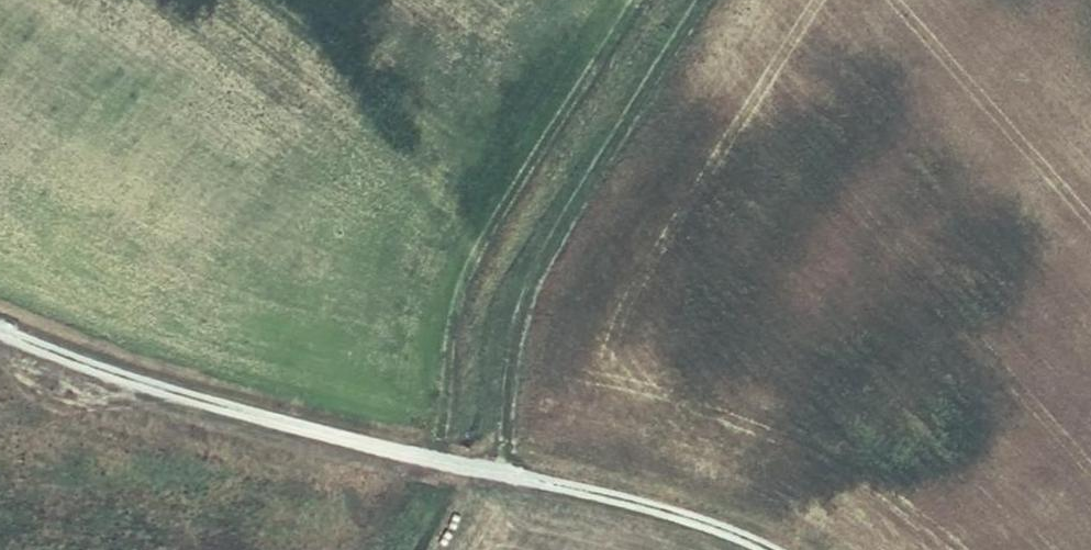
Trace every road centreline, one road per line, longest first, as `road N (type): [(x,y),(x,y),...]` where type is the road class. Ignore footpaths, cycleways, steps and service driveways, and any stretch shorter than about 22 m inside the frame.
road 1 (track): [(0,327),(145,378),(496,473),(669,510),(780,549)]
road 2 (track): [(718,0),(527,291),(496,473)]

